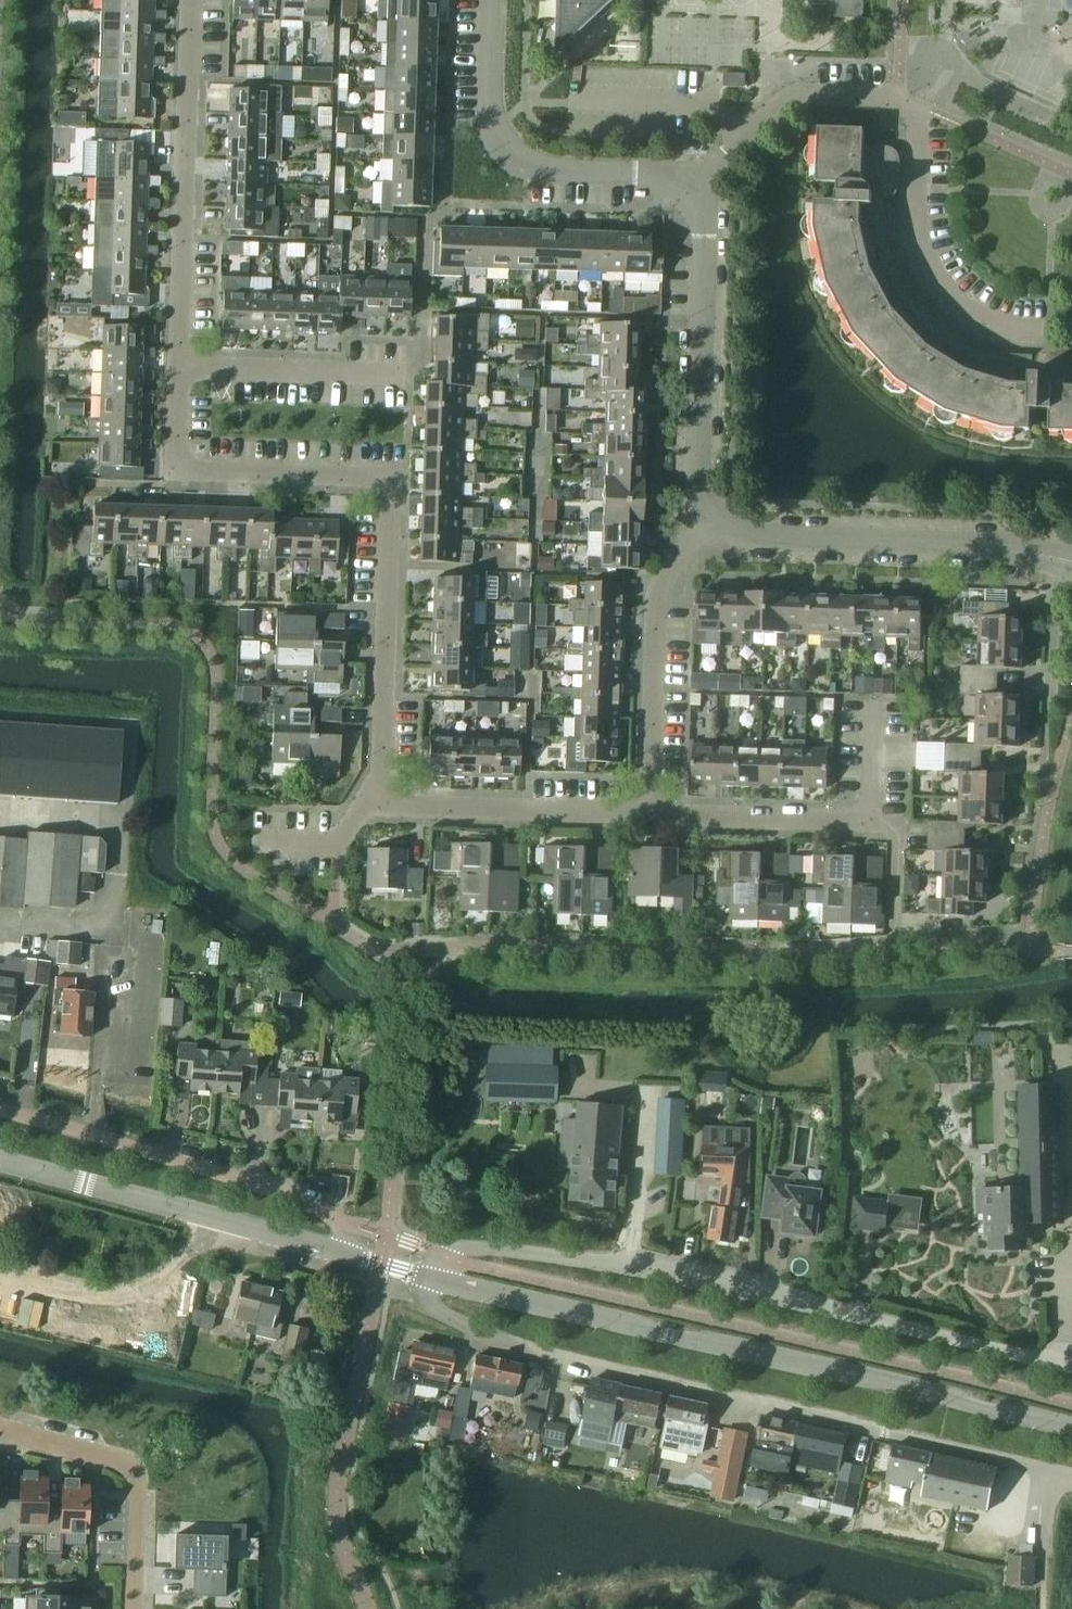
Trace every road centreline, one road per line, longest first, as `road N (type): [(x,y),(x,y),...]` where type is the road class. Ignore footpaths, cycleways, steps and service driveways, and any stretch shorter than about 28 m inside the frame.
road 1 (residential): [(1071,1481),(489,1341),(426,1304),(428,1278)]
road 2 (residential): [(428,1278),(457,1250),(477,1248),(625,1265),(1071,1367)]
road 3 (unclassified): [(1071,1429),(428,1278)]
road 4 (residential): [(377,803),(387,476),(176,469),(180,367)]
road 5 (residential): [(700,187),(789,97),(897,97),(916,115),(917,231),(949,294),(988,320),(1042,329)]
road 6 (residential): [(0,1109),(254,1183),(345,1223),(352,1255)]
road 7 (residential): [(180,367),(193,0)]
road 8 (residential): [(1071,562),(970,547),(742,536),(714,517)]
road 9 (unclassified): [(352,1255),(0,1163)]
road 10 (residential): [(700,187),(668,177),(544,171),(509,158),(489,126),(493,0)]
road 11 (residential): [(873,702),(869,821),(646,813)]
road 12 (residential): [(714,517),(697,494),(700,187)]
road 13 (residential): [(646,813),(653,601),(714,517)]
road 14 (residential): [(0,1431),(138,1470),(137,1608)]
road 15 (residential): [(646,813),(377,803)]
road 16 (residential): [(180,367),(409,375)]
road 17 (residential): [(250,842),(334,844),(358,809),(377,803)]

